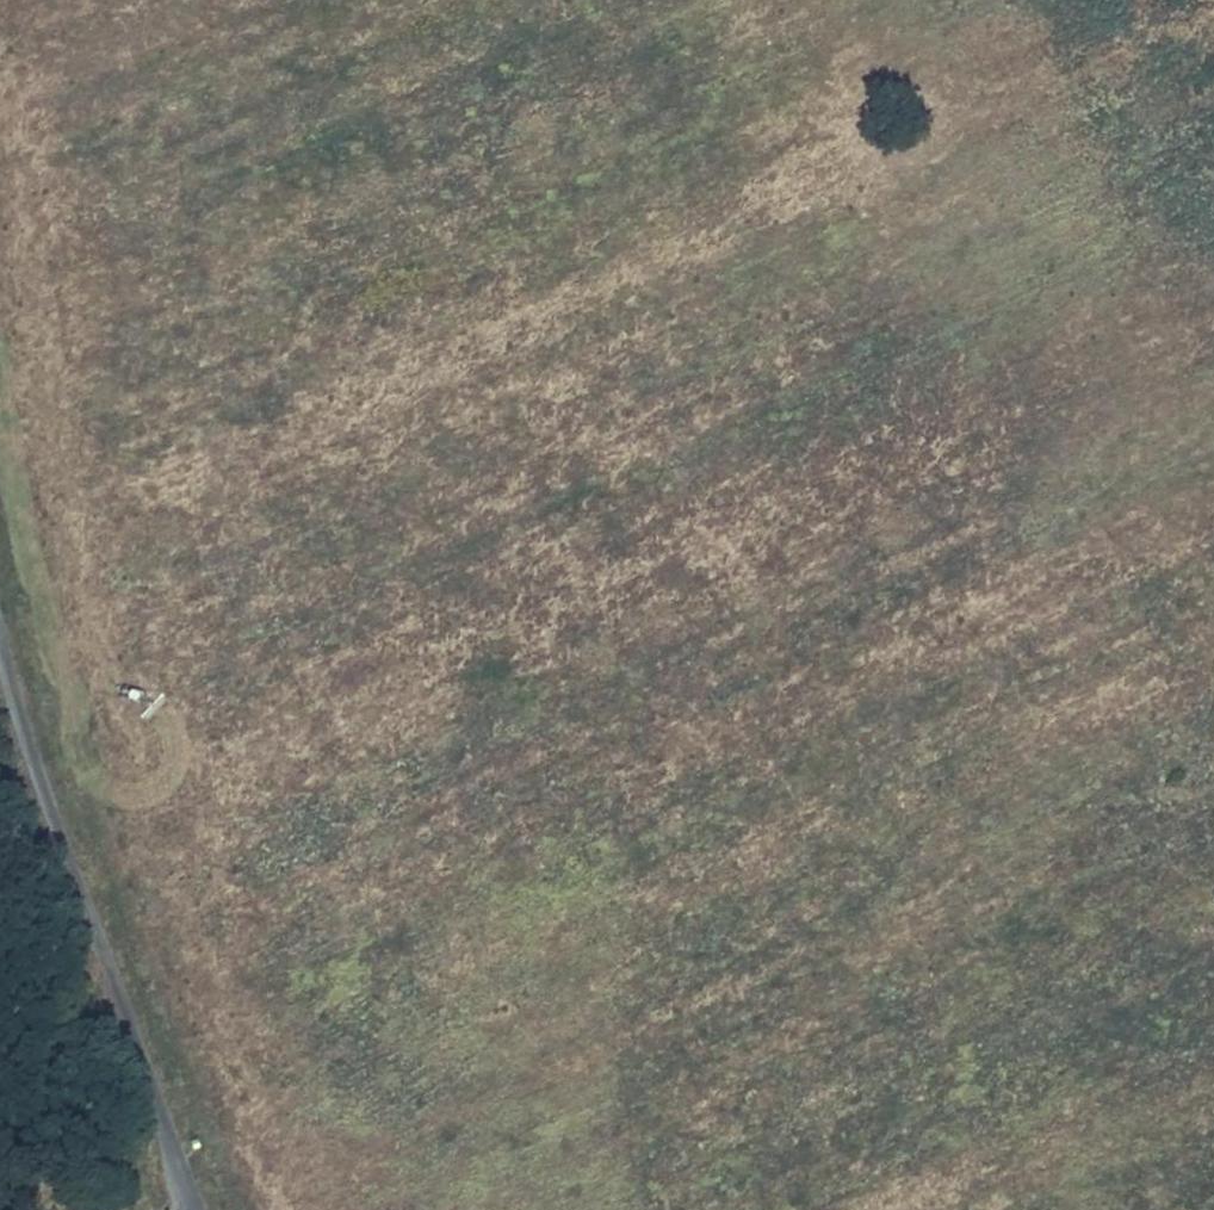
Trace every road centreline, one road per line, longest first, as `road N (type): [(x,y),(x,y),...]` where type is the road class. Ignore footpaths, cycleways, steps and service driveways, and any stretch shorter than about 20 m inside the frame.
road 1 (unclassified): [(192,1209),(0,646)]

